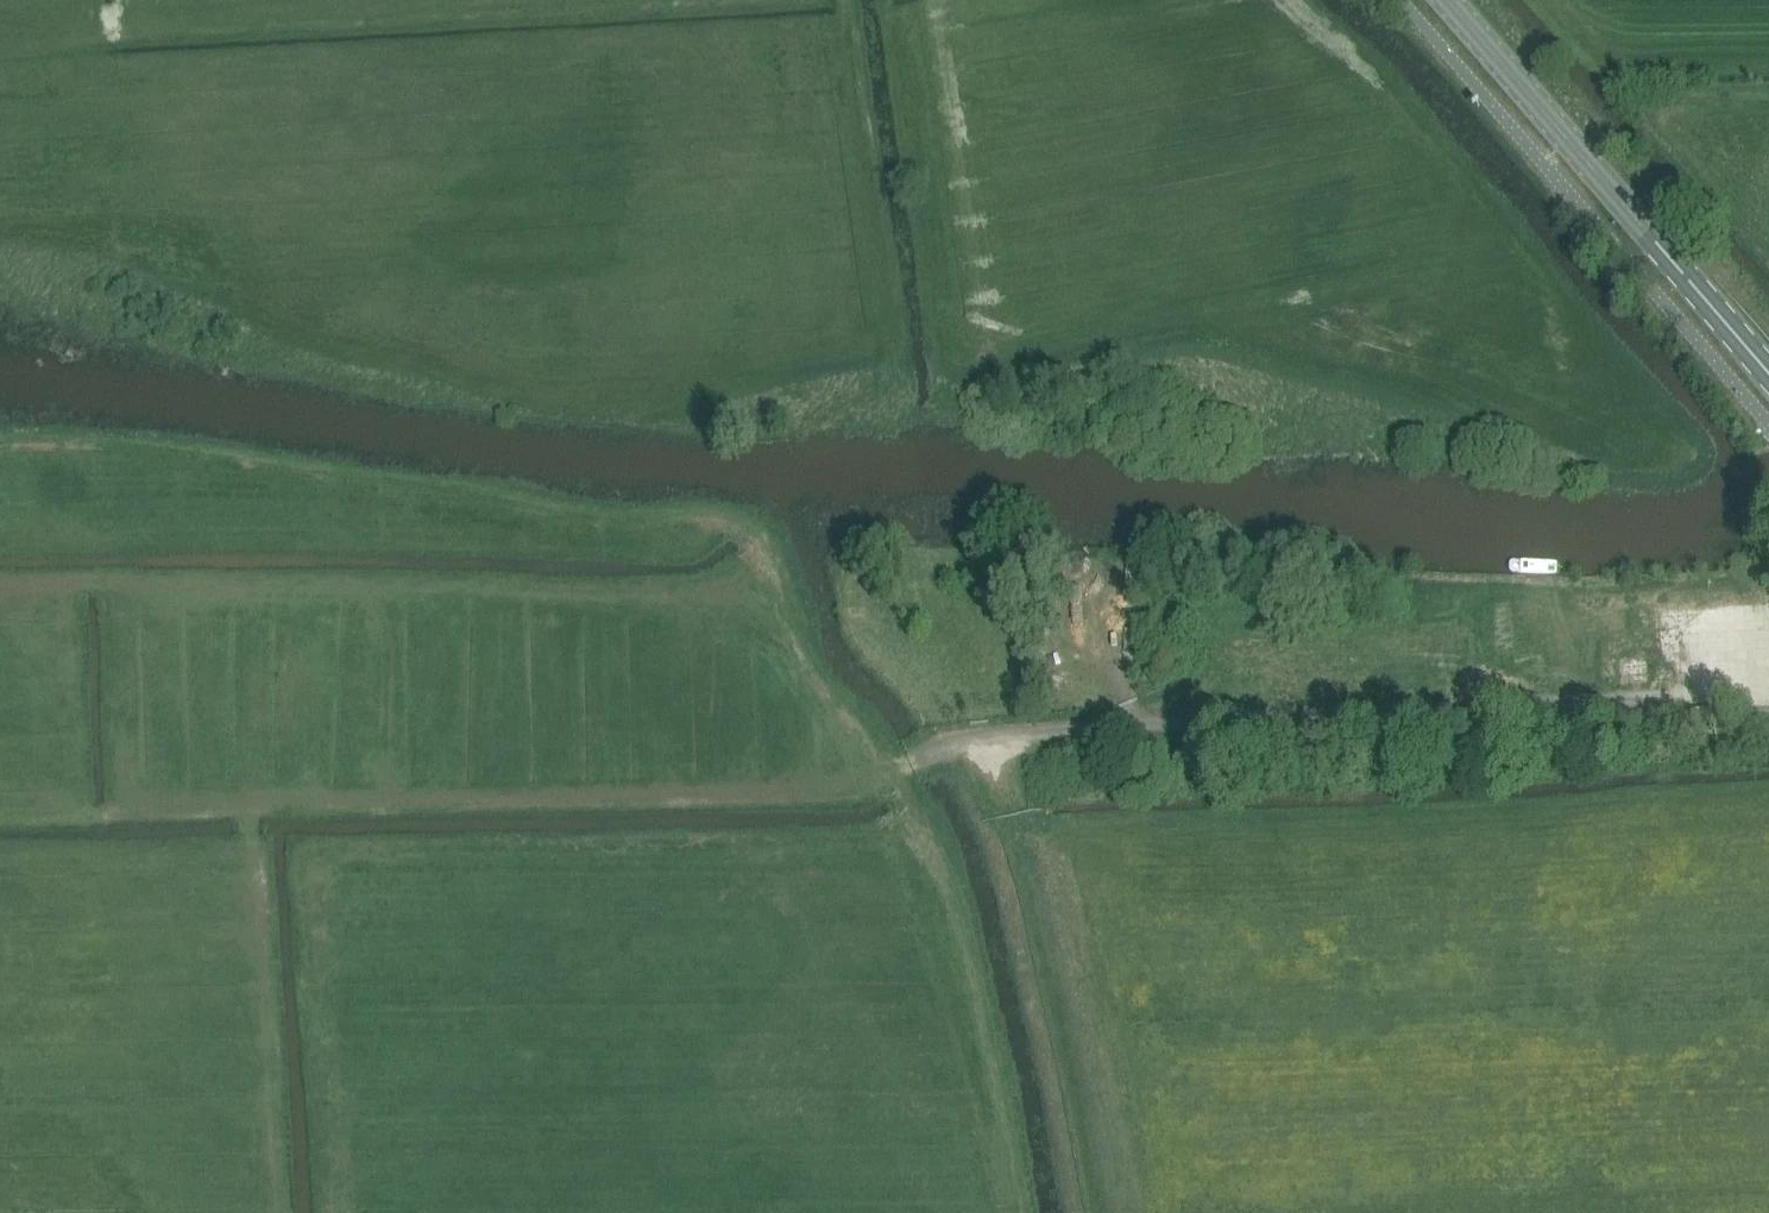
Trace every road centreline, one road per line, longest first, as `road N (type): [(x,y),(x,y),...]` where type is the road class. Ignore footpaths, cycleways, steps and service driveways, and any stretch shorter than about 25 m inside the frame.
road 1 (track): [(1754,662),(1697,701),(1005,738),(981,737),(961,724),(881,610)]
road 2 (primary): [(1768,373),(1449,0)]

